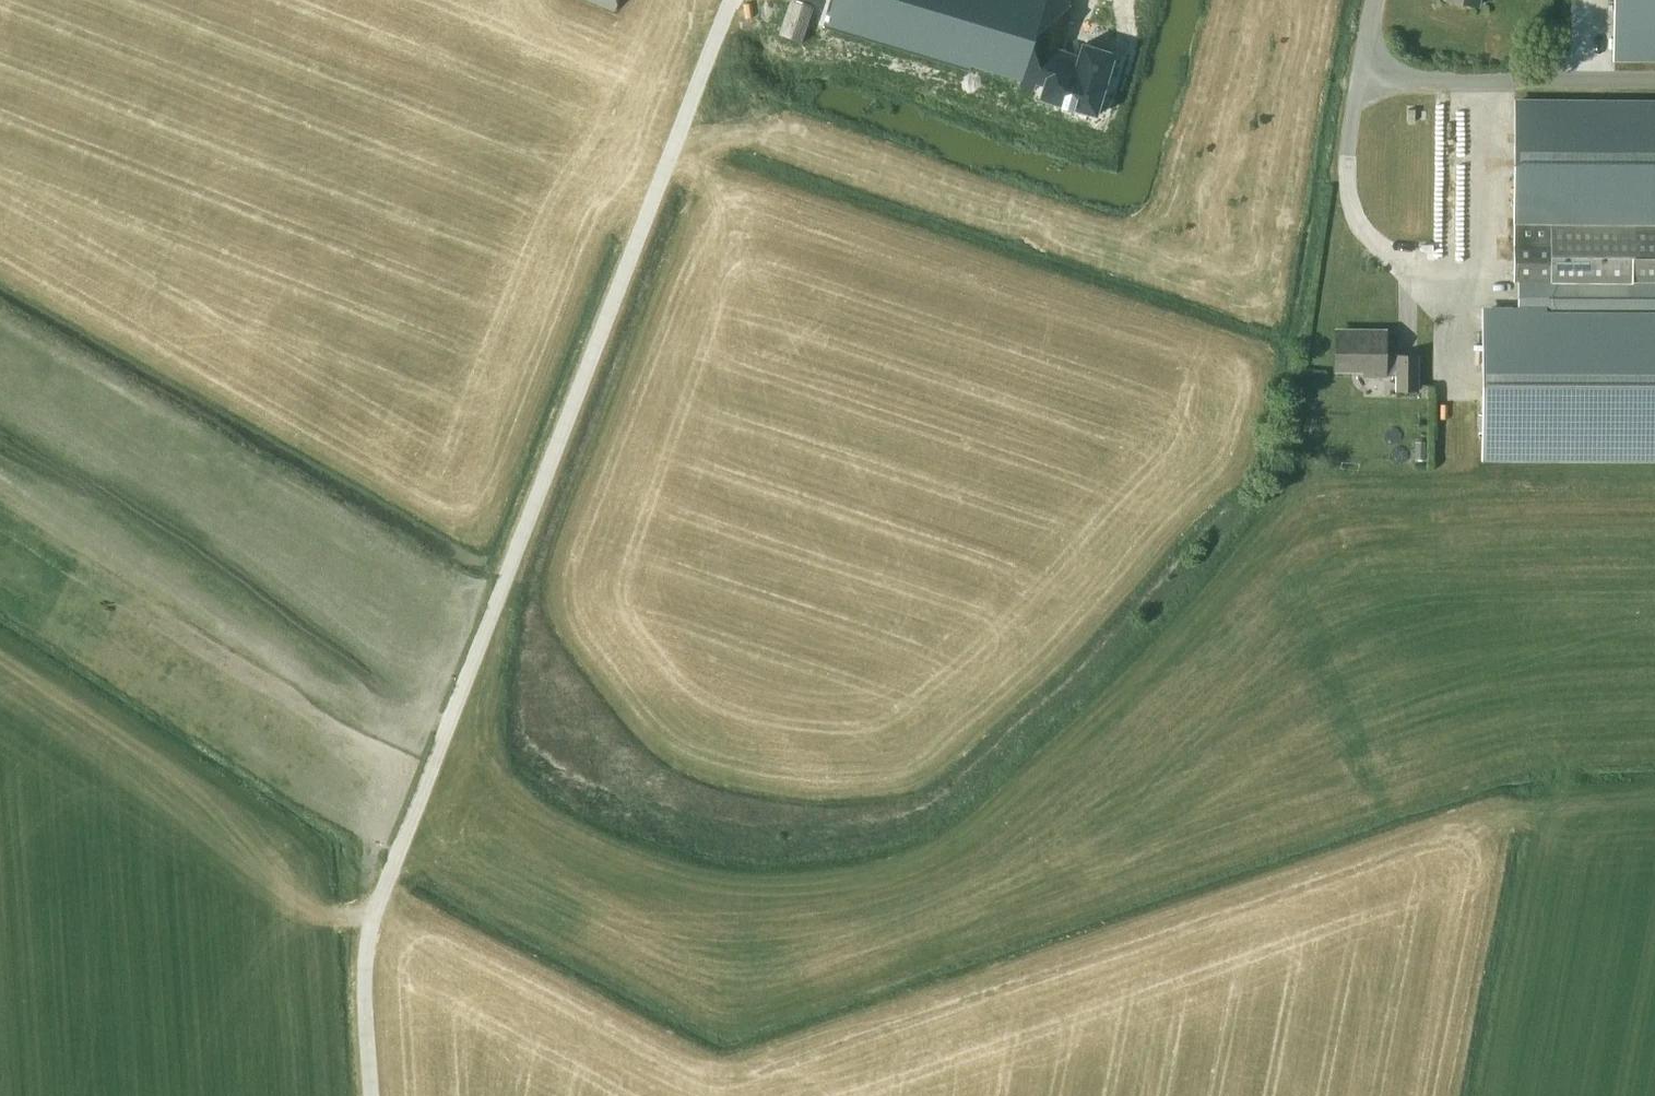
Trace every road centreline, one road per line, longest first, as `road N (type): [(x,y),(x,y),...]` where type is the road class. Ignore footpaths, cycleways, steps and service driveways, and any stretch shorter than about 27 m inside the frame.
road 1 (track): [(734,0),(490,640),(372,923),(376,1095)]

